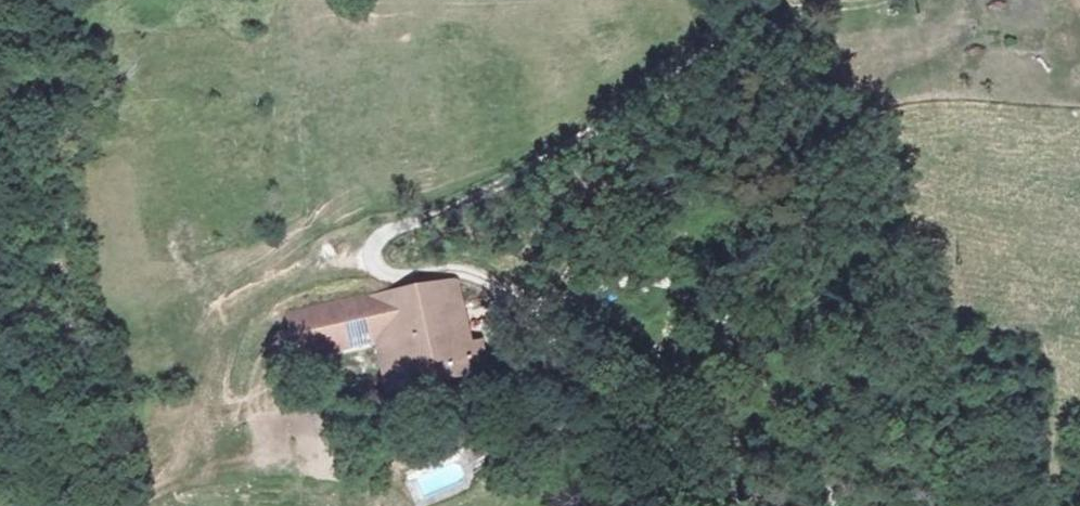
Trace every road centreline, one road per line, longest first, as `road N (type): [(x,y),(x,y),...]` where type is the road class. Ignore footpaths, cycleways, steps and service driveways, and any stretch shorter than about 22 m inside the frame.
road 1 (track): [(711,19),(702,50),(664,82),(479,201),(373,237),(367,260),(388,276),(462,272),(547,304),(639,278),(693,300),(828,505)]
road 2 (track): [(854,0),(746,8),(711,19)]

